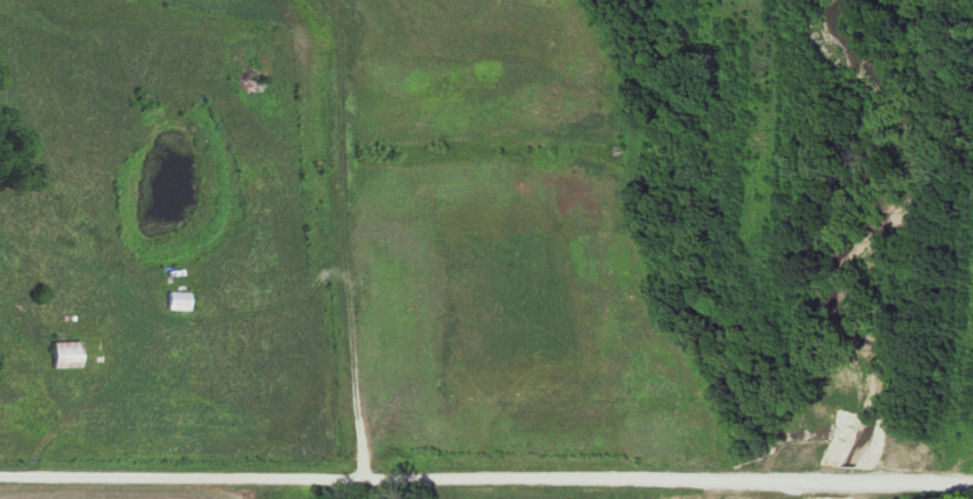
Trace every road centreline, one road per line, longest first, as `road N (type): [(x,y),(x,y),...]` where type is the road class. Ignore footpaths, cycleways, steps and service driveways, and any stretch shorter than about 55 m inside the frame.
road 1 (residential): [(0,479),(807,482)]

